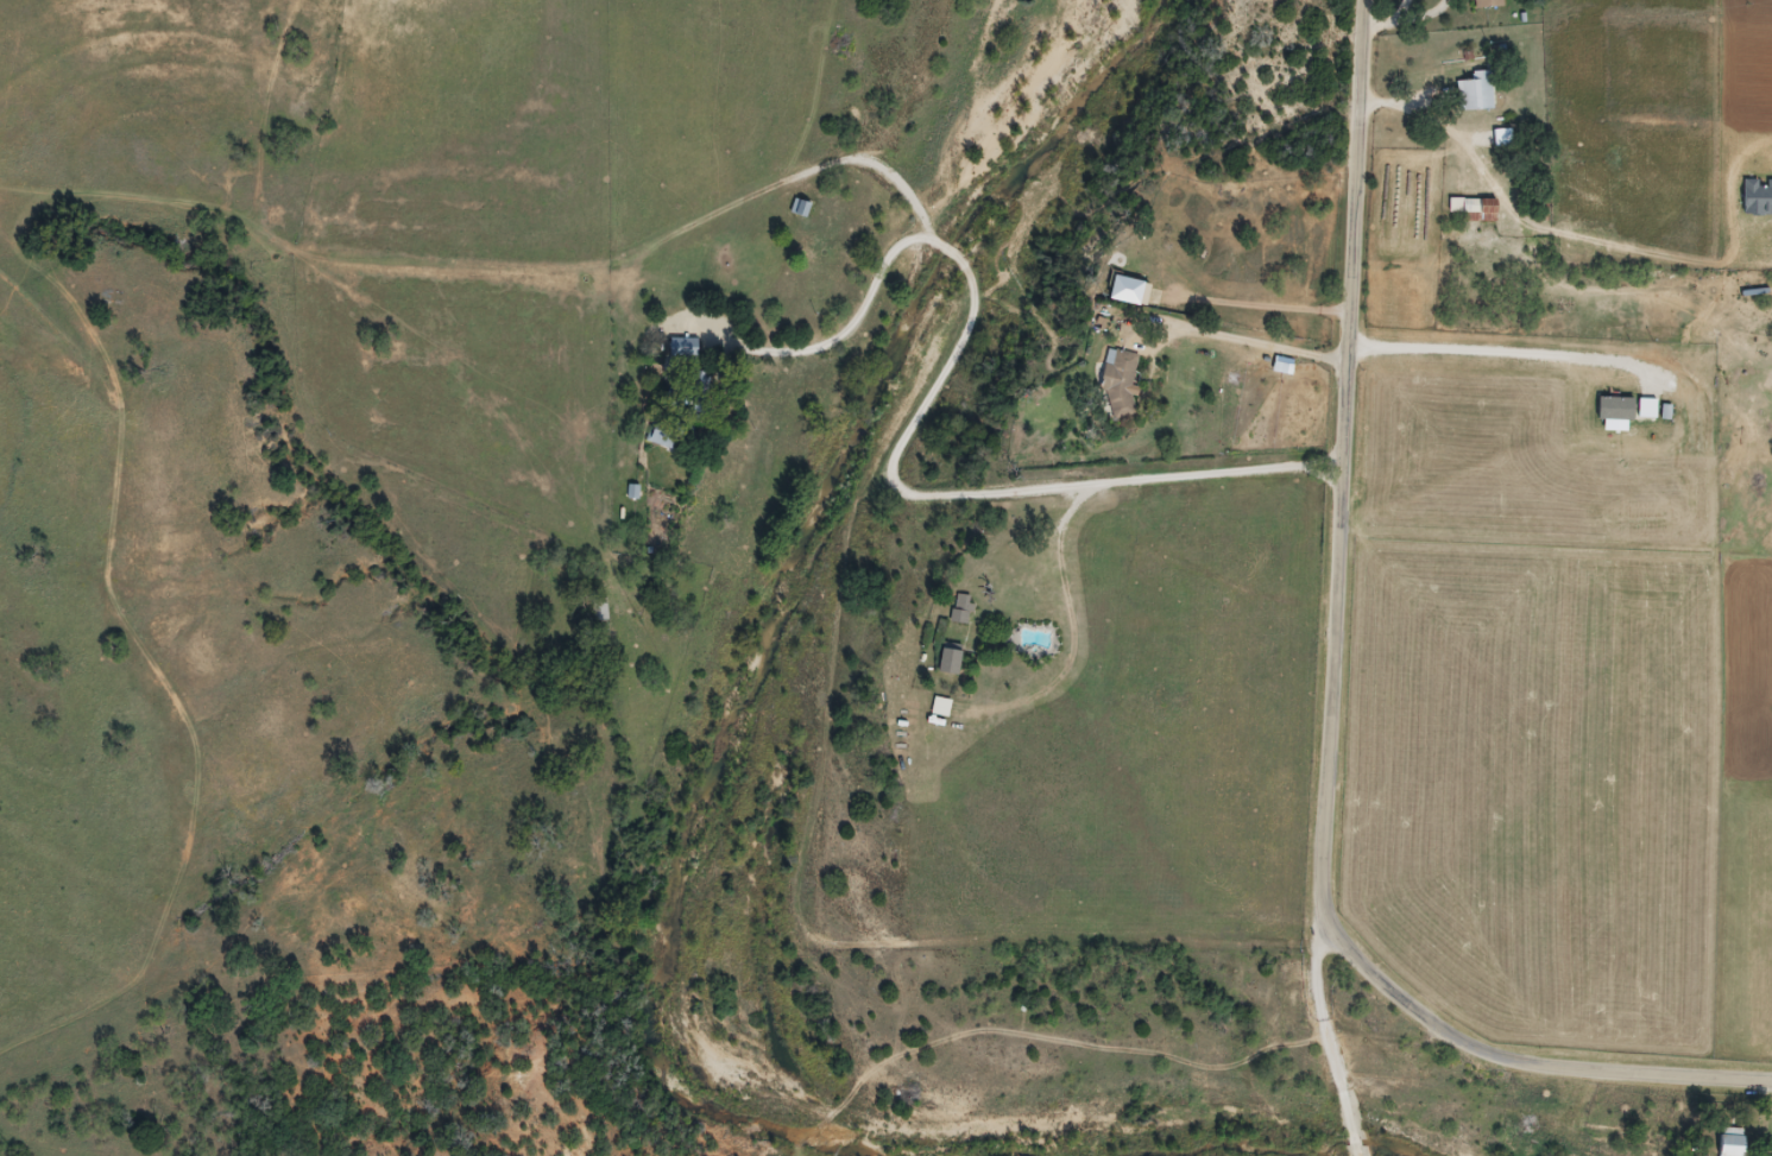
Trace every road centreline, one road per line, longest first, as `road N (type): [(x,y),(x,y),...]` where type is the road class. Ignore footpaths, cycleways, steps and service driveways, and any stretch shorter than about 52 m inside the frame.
road 1 (residential): [(1771,1079),(1518,1074),(1442,1016),(1400,927),(1384,0)]
road 2 (residential): [(1400,927),(1188,907),(1011,940),(942,835),(914,697),(903,494),(939,329),(908,263),(859,267),(807,318)]

